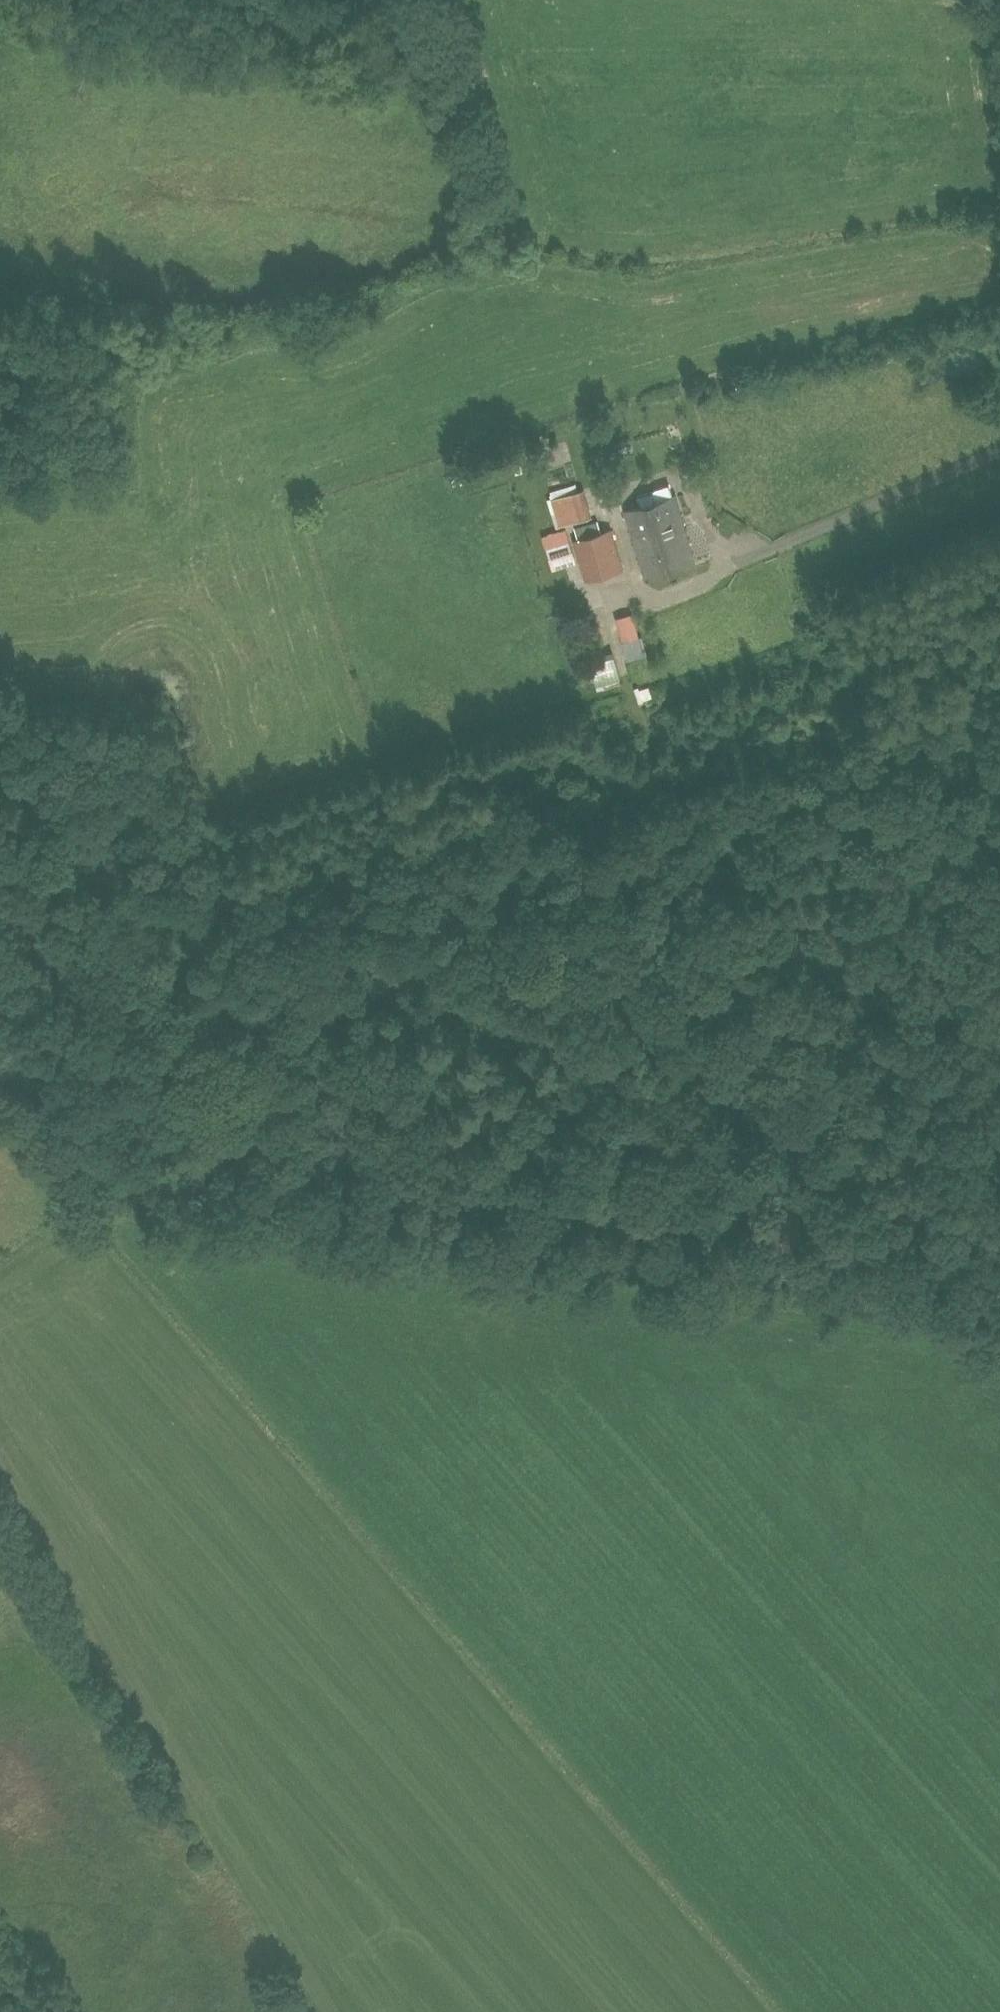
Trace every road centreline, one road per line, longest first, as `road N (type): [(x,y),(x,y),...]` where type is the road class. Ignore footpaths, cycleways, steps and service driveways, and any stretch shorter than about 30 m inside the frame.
road 1 (track): [(0,1086),(999,776)]

